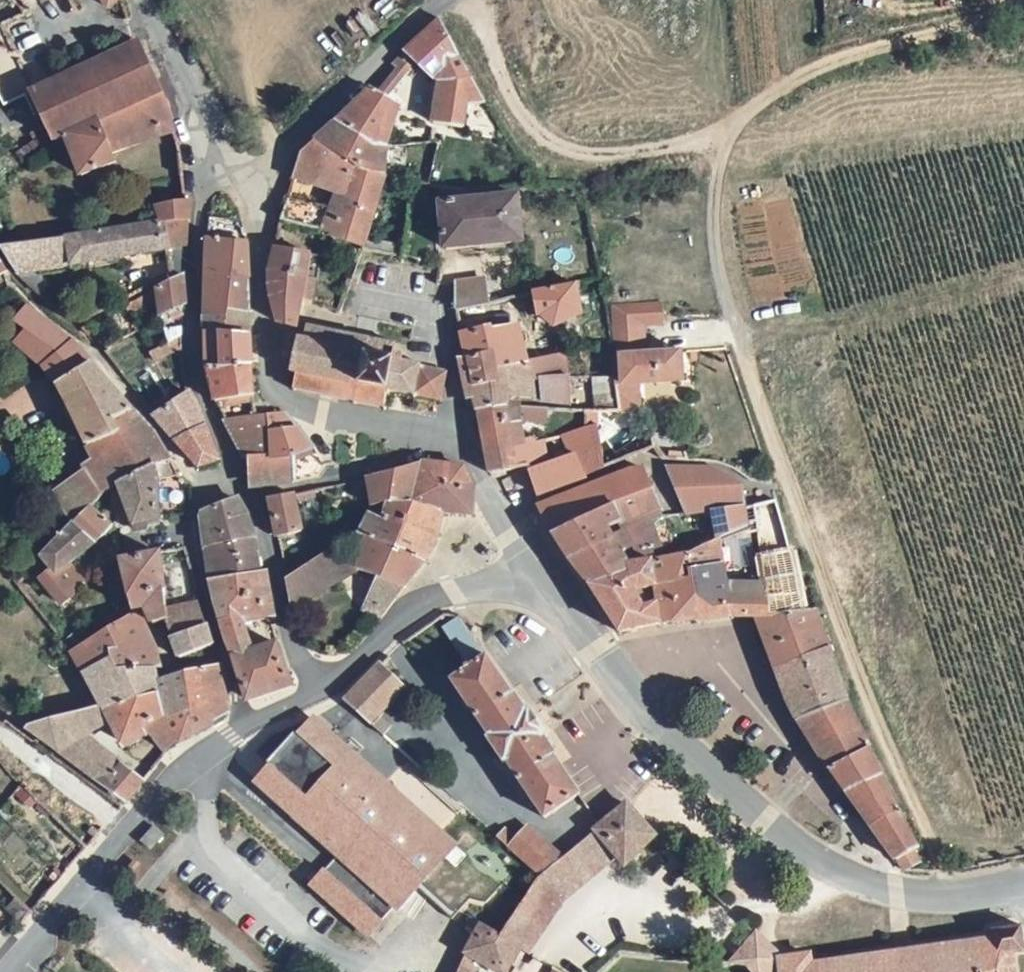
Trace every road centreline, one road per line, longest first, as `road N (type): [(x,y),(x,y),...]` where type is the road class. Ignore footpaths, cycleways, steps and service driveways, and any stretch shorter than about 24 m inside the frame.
road 1 (track): [(954,894),(837,623),(739,338),(716,259),(711,198),(722,151),(744,112),(781,82),(1019,0)]
road 2 (tertiary): [(1023,884),(954,894),(890,890),(826,863),(649,712),(529,579)]
road 3 (tertiary): [(529,579),(466,445),(447,433),(293,404),(274,386),(251,185)]
road 4 (unclassified): [(245,723),(163,778),(4,971)]
road 5 (residential): [(237,476),(193,365),(190,224),(213,155)]
road 6 (residential): [(198,488),(151,414),(12,278)]
road 7 (unclassified): [(251,185),(285,139),(442,0)]
road 8 (unclassified): [(529,579),(453,591),(412,610),(314,684)]
road 9 (residential): [(314,684),(285,622),(254,499),(237,476)]
road 10 (residential): [(245,723),(194,531)]
road 11 (tertiary): [(148,0),(213,155)]

